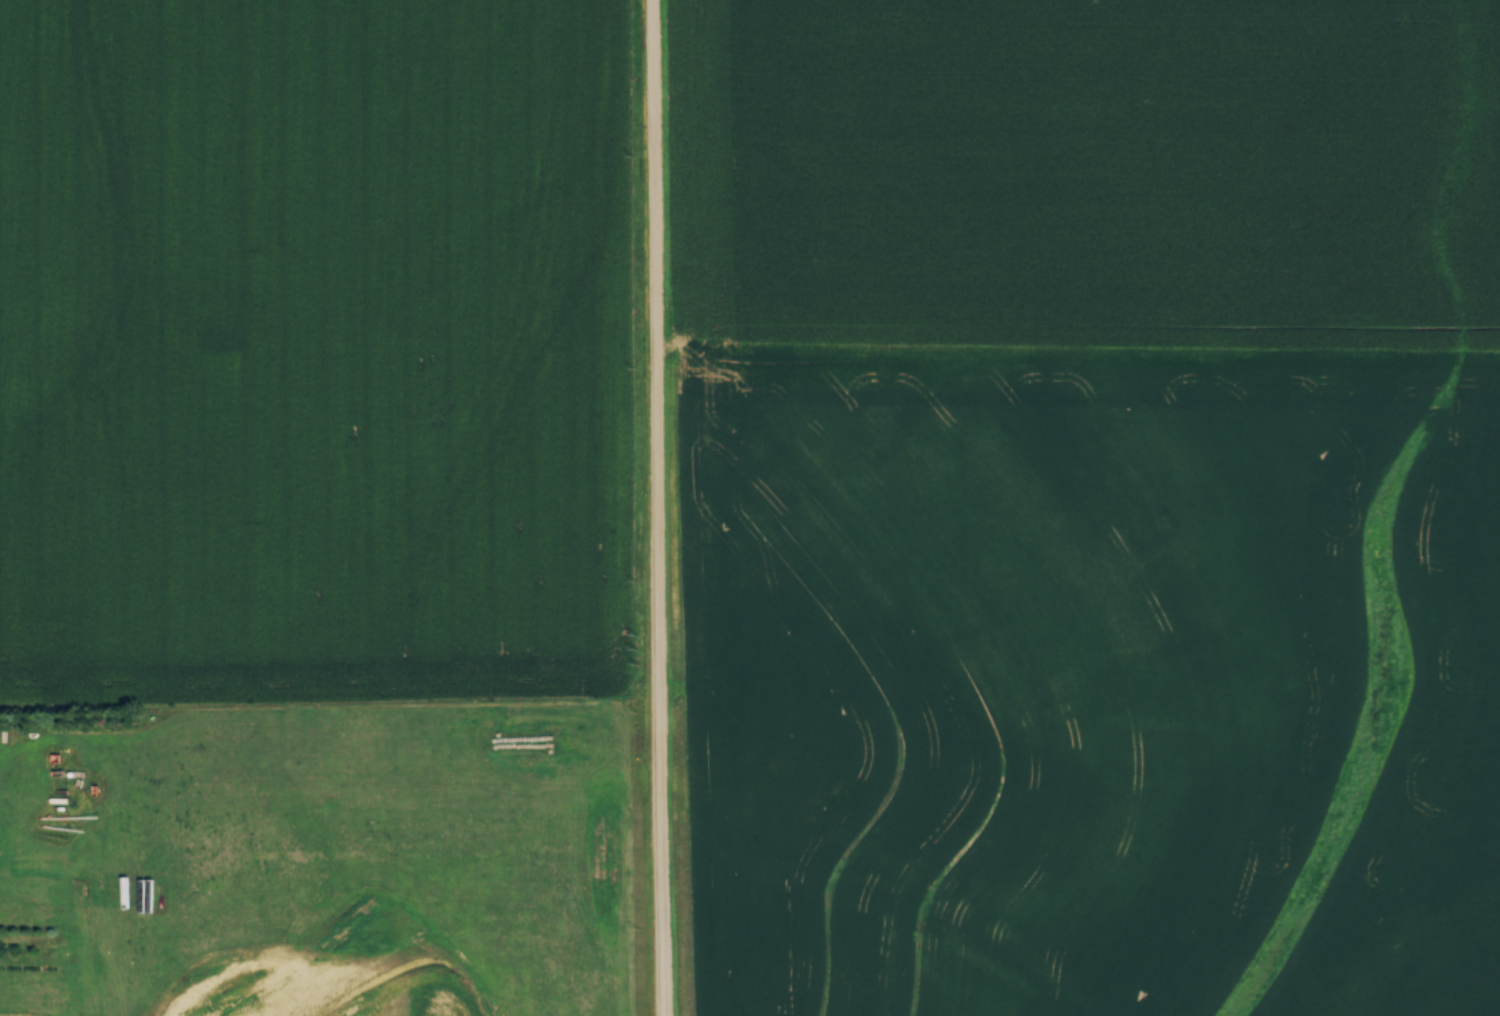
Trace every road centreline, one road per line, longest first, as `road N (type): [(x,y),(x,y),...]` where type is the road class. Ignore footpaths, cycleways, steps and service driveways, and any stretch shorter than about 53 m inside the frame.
road 1 (tertiary): [(659,1015),(648,0)]

